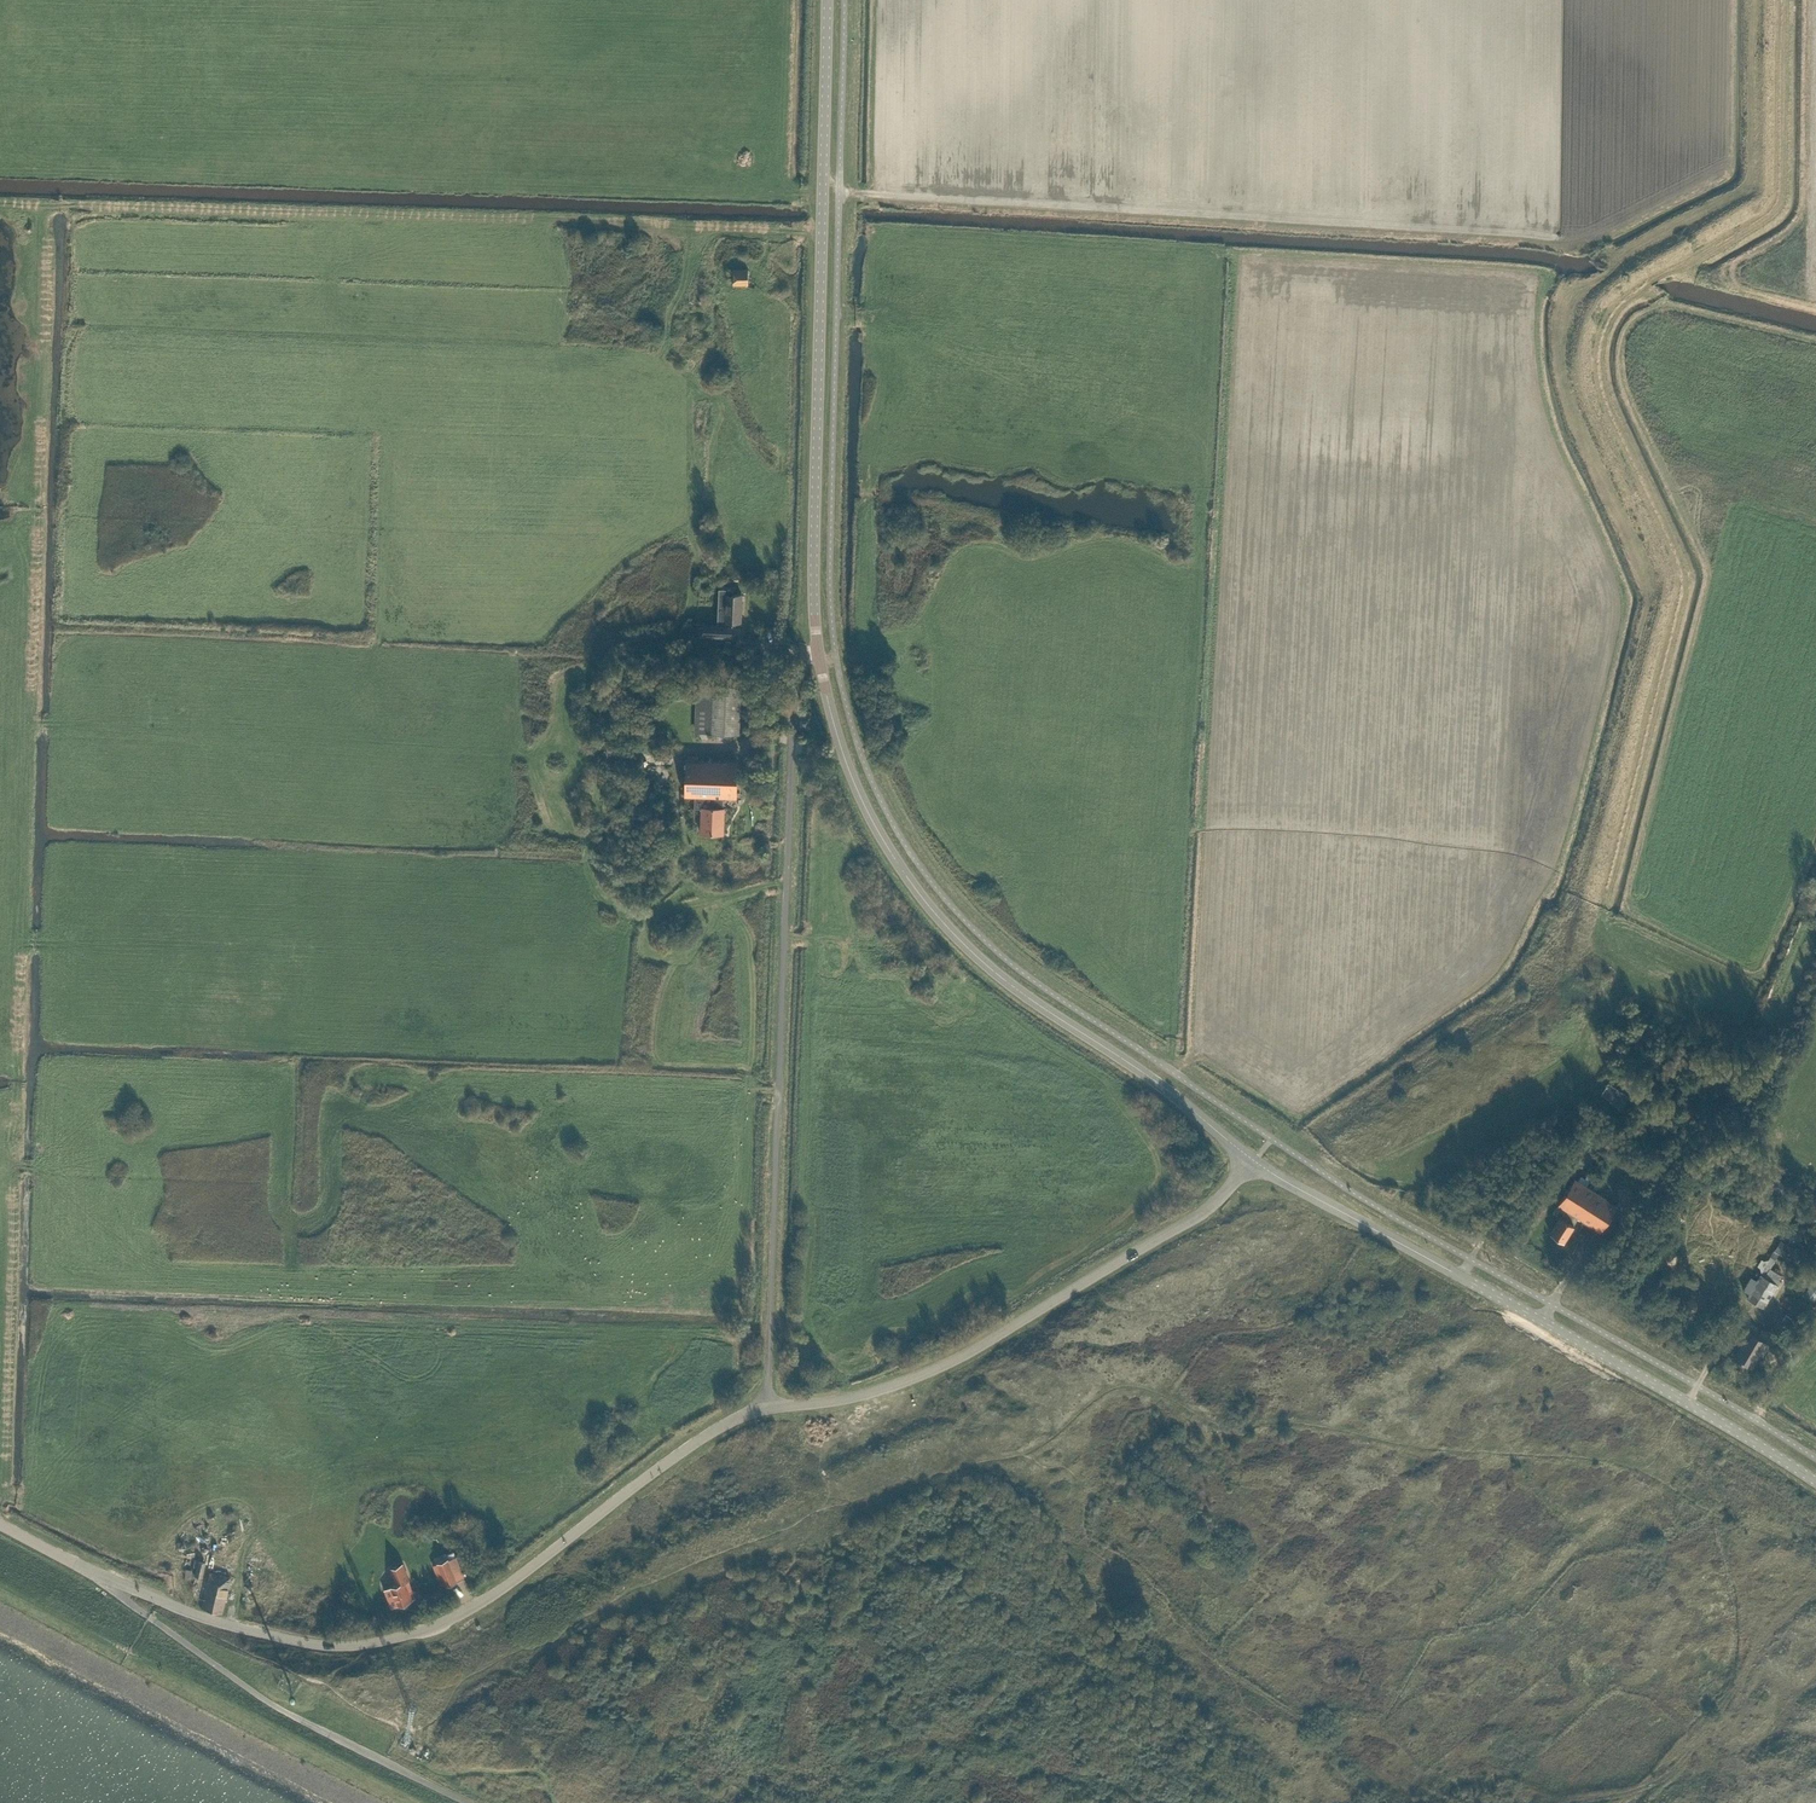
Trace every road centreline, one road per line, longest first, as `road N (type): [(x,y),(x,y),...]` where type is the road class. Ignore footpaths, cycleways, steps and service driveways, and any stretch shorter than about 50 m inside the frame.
road 1 (unclassified): [(0,1526),(107,1581),(299,1644),(365,1647),(418,1634),(497,1594),(722,1425),(767,1407),(885,1388),(950,1364),(1201,1214),(1256,1160)]
road 2 (tertiary): [(1256,1160),(956,937),(880,834),(846,758),(815,621),(826,0)]
road 3 (tertiary): [(1815,1481),(1256,1160)]

